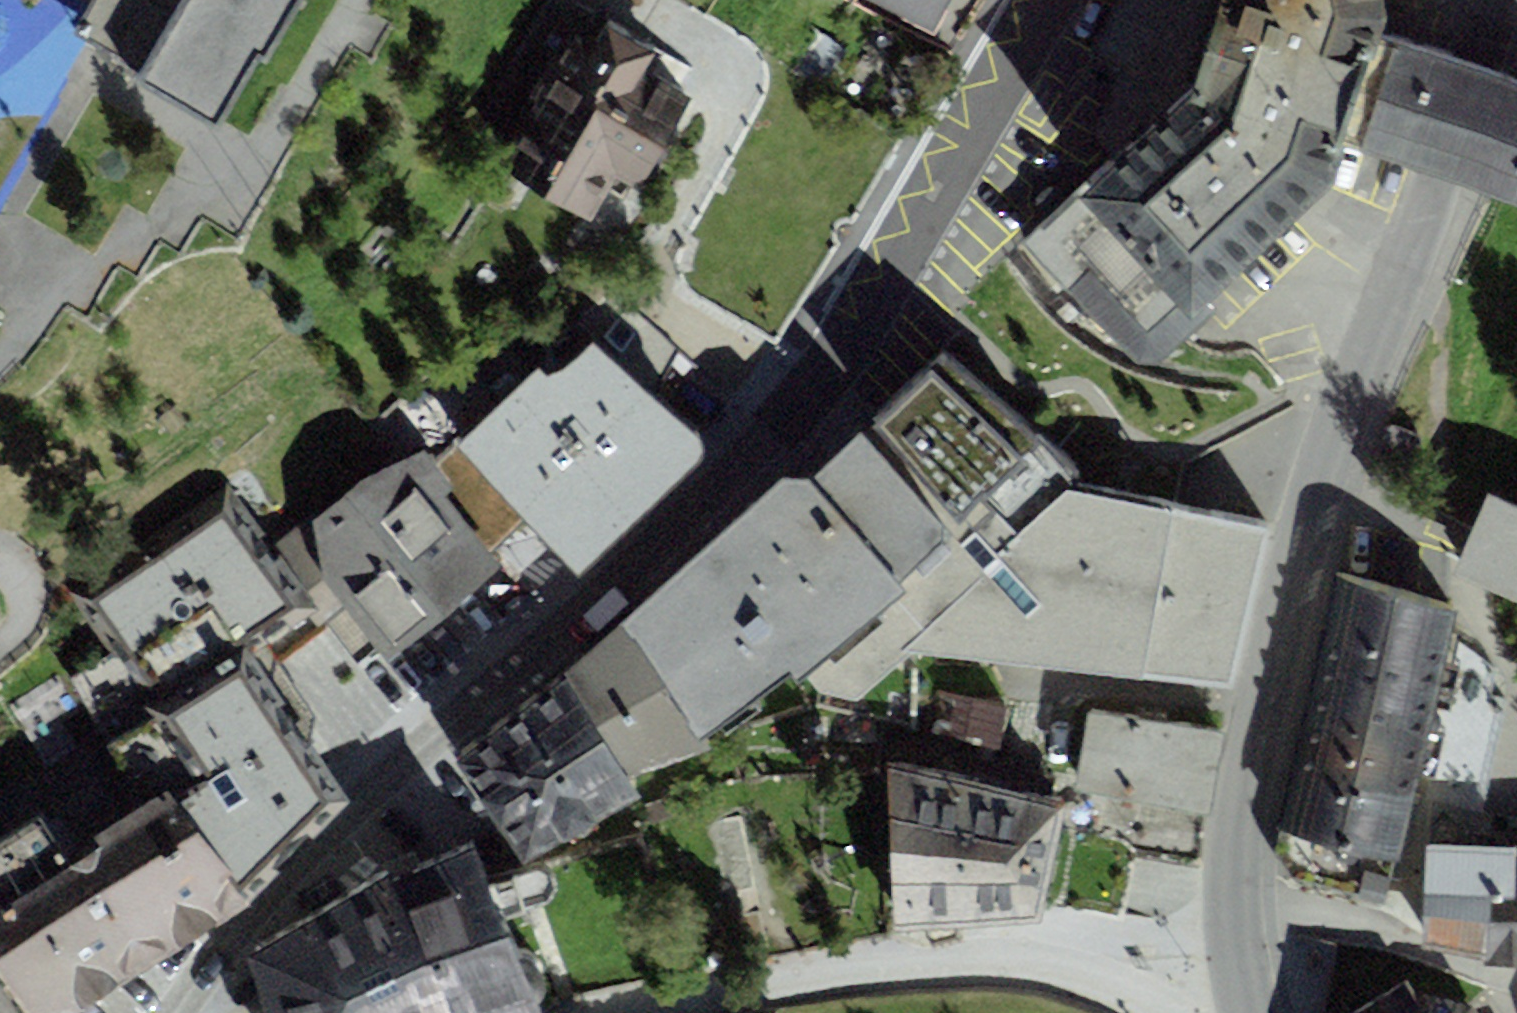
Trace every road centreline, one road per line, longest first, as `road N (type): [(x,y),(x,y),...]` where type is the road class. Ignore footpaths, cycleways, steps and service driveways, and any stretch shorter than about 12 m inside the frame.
road 1 (residential): [(1053,0),(844,342),(625,561),(410,754),(236,935),(180,1012)]
road 2 (tertiary): [(1252,1012),(1240,968),(1239,851),(1282,635),(1339,429),(1440,175),(1495,0)]

